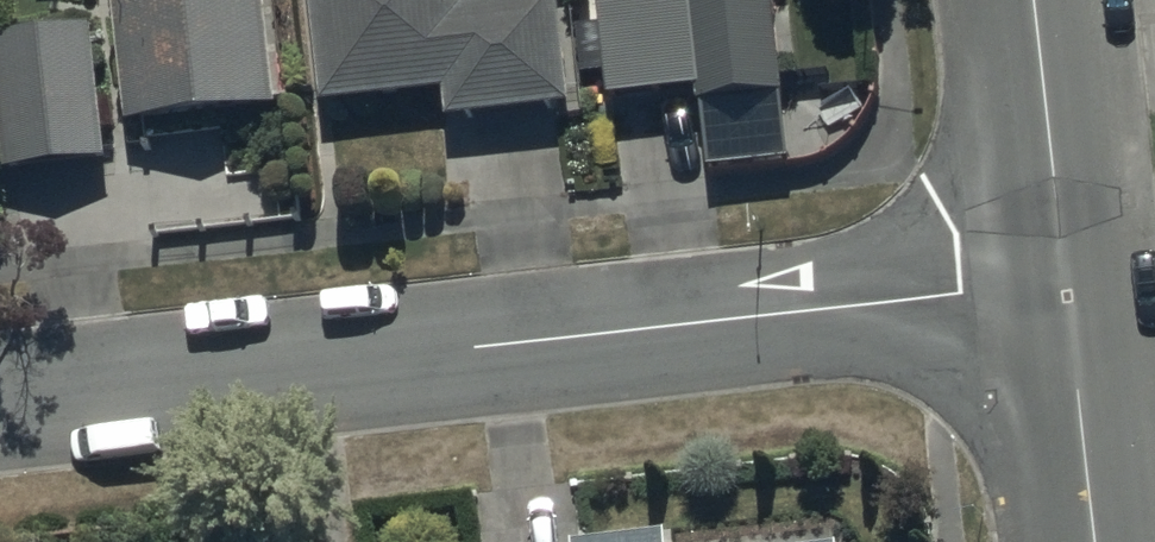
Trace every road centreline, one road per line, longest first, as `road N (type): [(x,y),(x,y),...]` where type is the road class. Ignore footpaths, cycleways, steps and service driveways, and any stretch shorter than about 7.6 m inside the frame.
road 1 (residential): [(0,417),(1071,300)]
road 2 (tertiary): [(1071,300),(1040,0)]
road 3 (tertiary): [(1098,541),(1071,300)]

